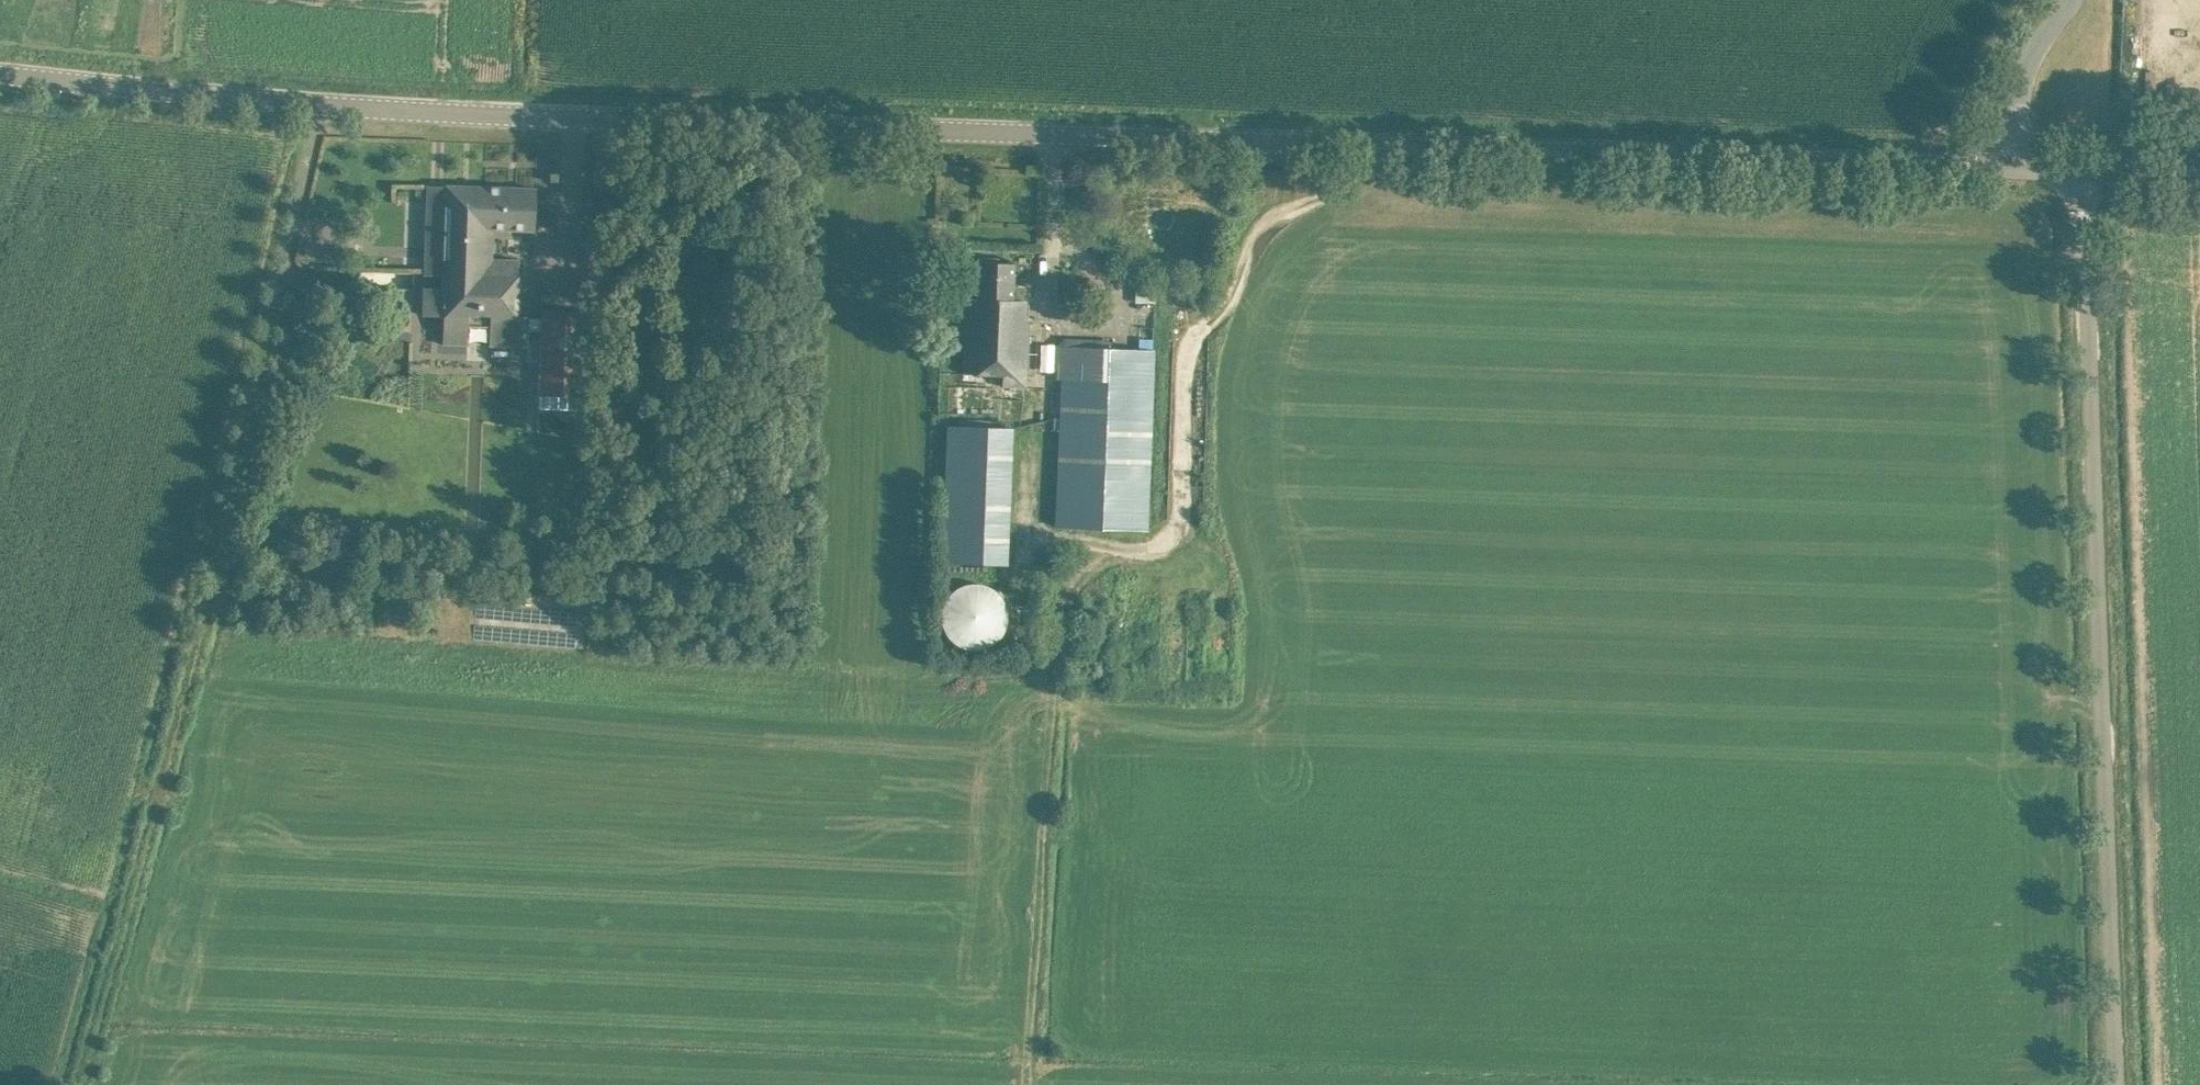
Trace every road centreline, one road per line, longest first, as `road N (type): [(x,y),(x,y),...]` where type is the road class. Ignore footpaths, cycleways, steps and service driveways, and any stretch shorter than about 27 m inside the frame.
road 1 (tertiary): [(2016,166),(403,109),(0,74)]
road 2 (track): [(318,104),(207,593),(78,1084)]
road 3 (unclassified): [(2117,1084),(2082,169)]
road 4 (unclassified): [(2016,166),(2018,102),(2032,53),(2071,0)]

